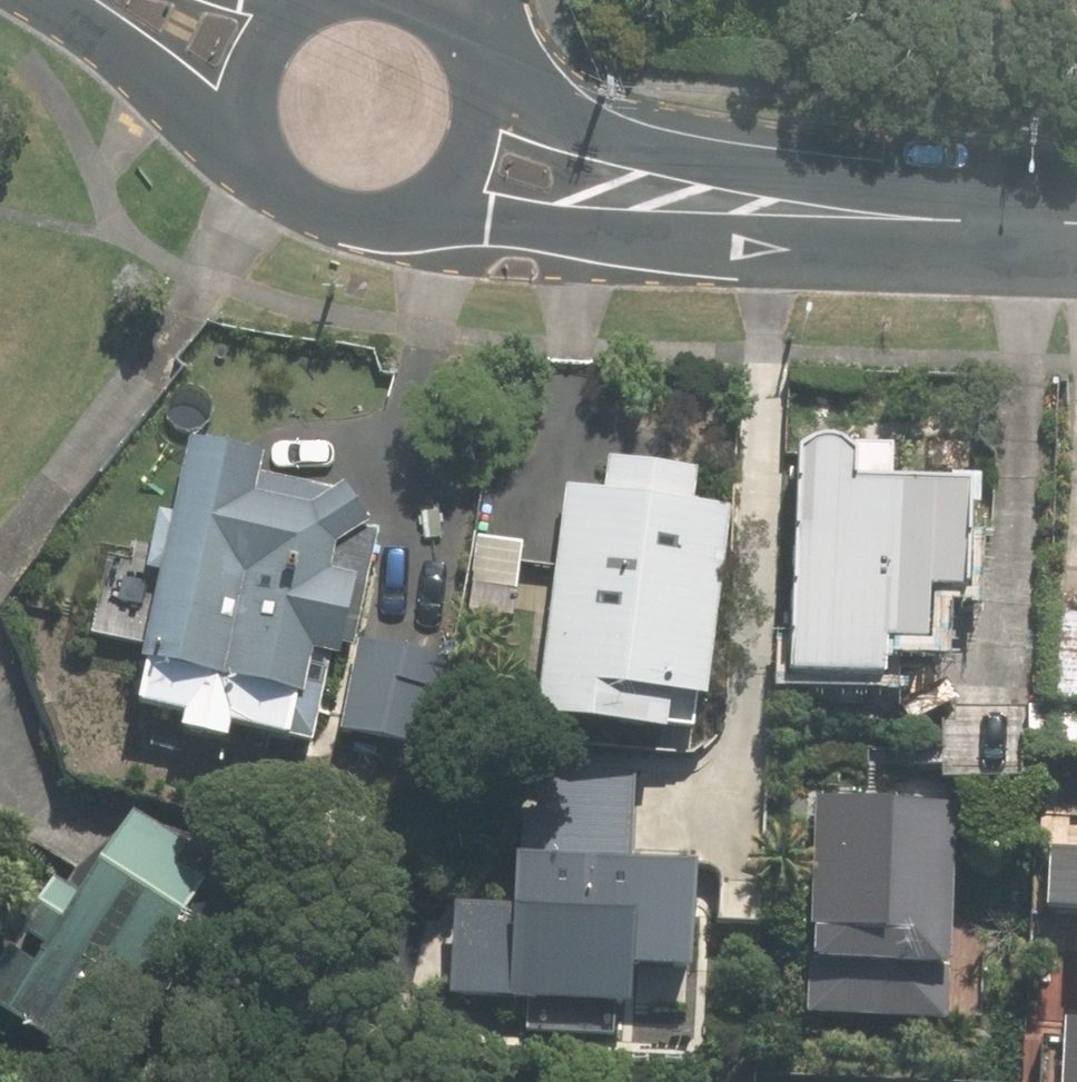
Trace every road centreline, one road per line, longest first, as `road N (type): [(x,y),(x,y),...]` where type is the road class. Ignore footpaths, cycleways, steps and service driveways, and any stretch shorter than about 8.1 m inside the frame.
road 1 (tertiary): [(1076,223),(867,216),(695,198)]
road 2 (tertiary): [(695,198),(431,203)]
road 3 (tertiary): [(482,82),(695,198)]
road 4 (tertiary): [(261,158),(105,0)]
road 5 (tertiary): [(431,203),(369,221),(306,205),(261,158)]
road 6 (tertiary): [(261,158),(248,109),(256,60),(278,23),(308,0)]
road 7 (tertiary): [(482,82),(487,104),(475,155),(431,203)]

